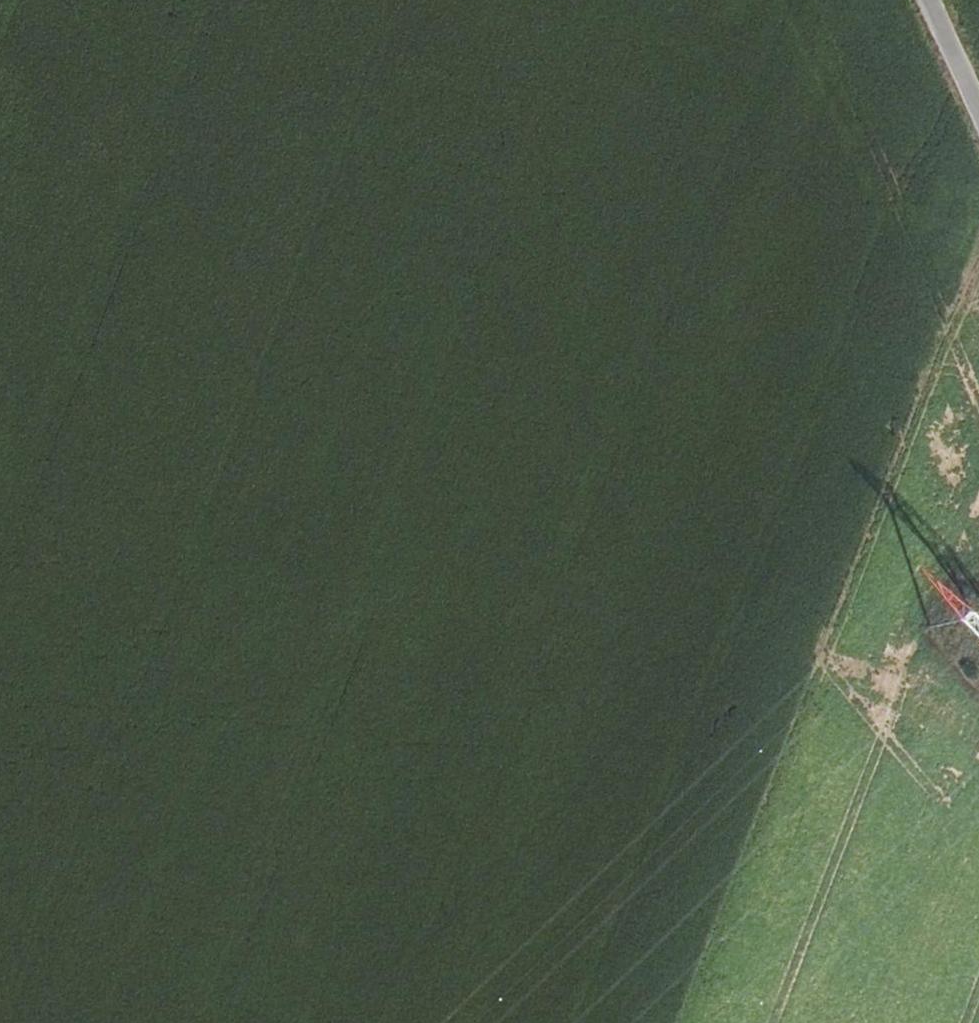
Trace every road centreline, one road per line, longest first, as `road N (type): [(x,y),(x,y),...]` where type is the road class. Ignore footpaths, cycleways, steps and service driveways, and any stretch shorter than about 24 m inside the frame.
road 1 (unclassified): [(928,0),(978,120)]

